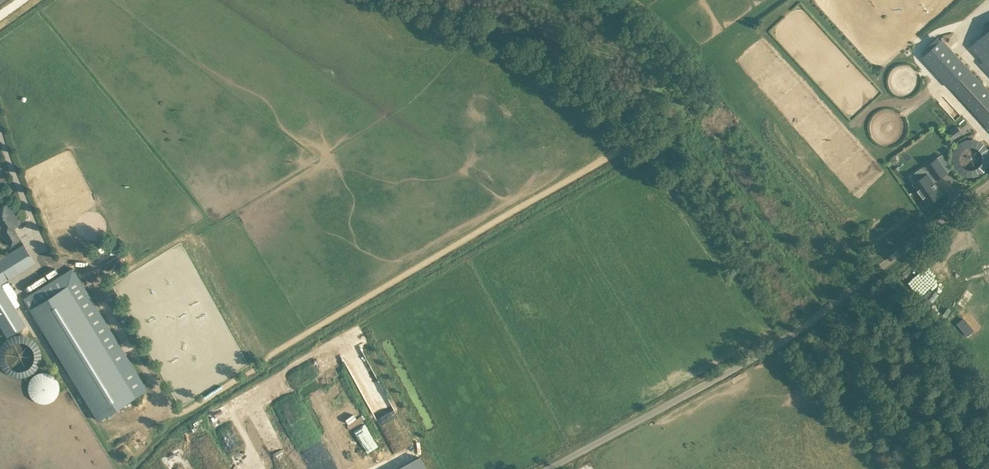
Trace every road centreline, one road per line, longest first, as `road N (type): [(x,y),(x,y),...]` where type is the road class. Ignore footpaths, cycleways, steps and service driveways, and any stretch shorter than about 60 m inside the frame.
road 1 (unclassified): [(548,468),(750,361),(988,188)]

